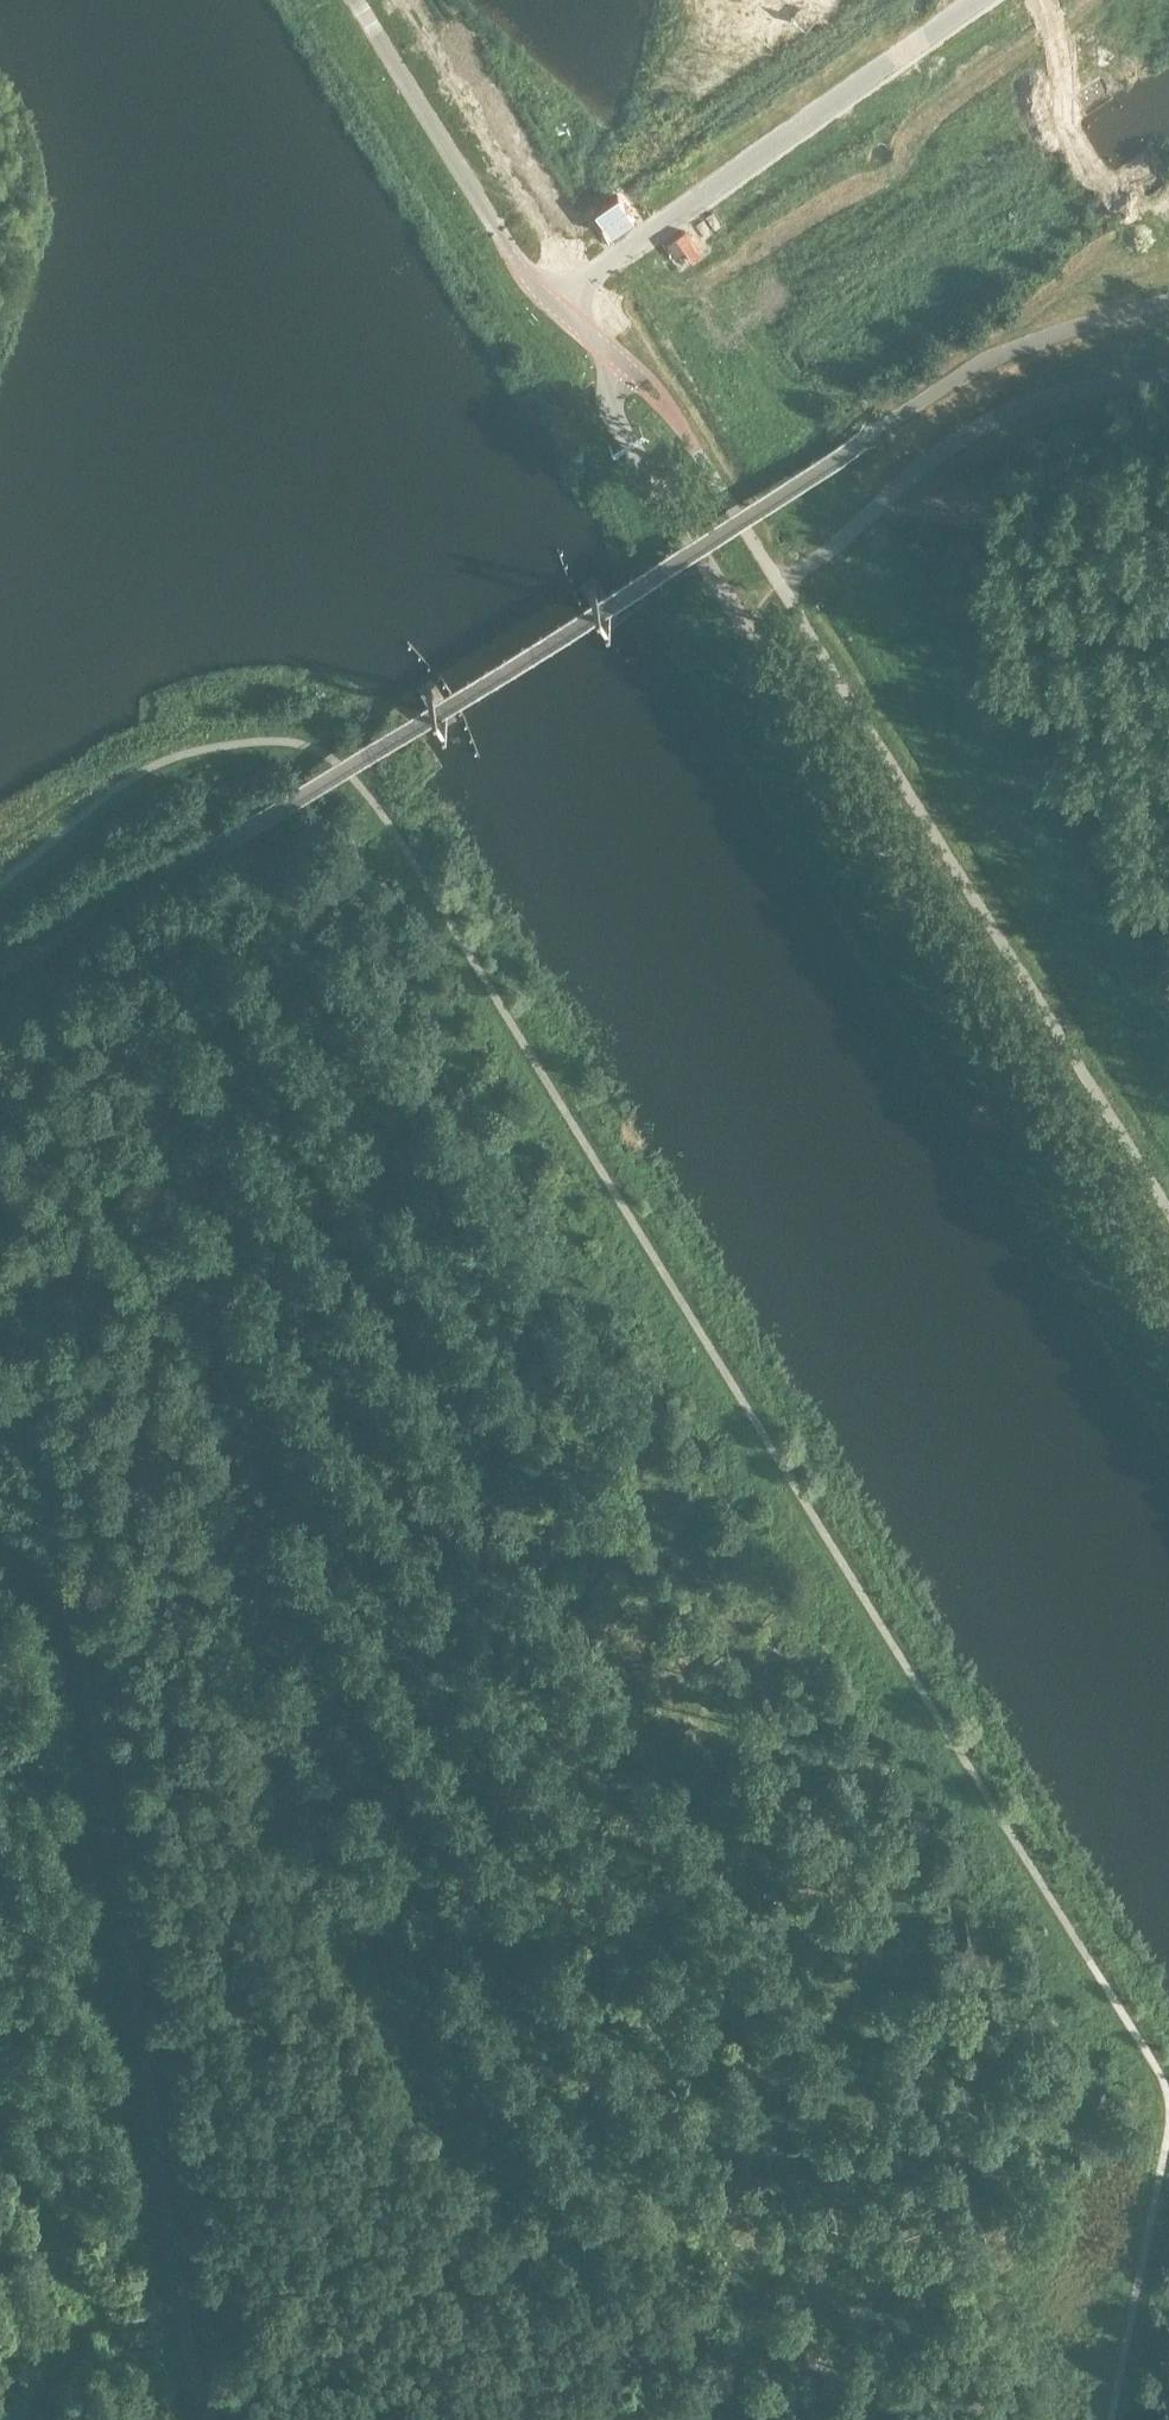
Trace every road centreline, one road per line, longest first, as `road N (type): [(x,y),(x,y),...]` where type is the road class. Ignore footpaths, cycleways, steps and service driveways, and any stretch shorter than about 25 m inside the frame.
road 1 (unclassified): [(1168,1300),(612,414),(615,360),(544,297)]
road 2 (residential): [(544,297),(808,143),(942,45),(965,0)]
road 3 (unclassified): [(544,297),(383,52)]

